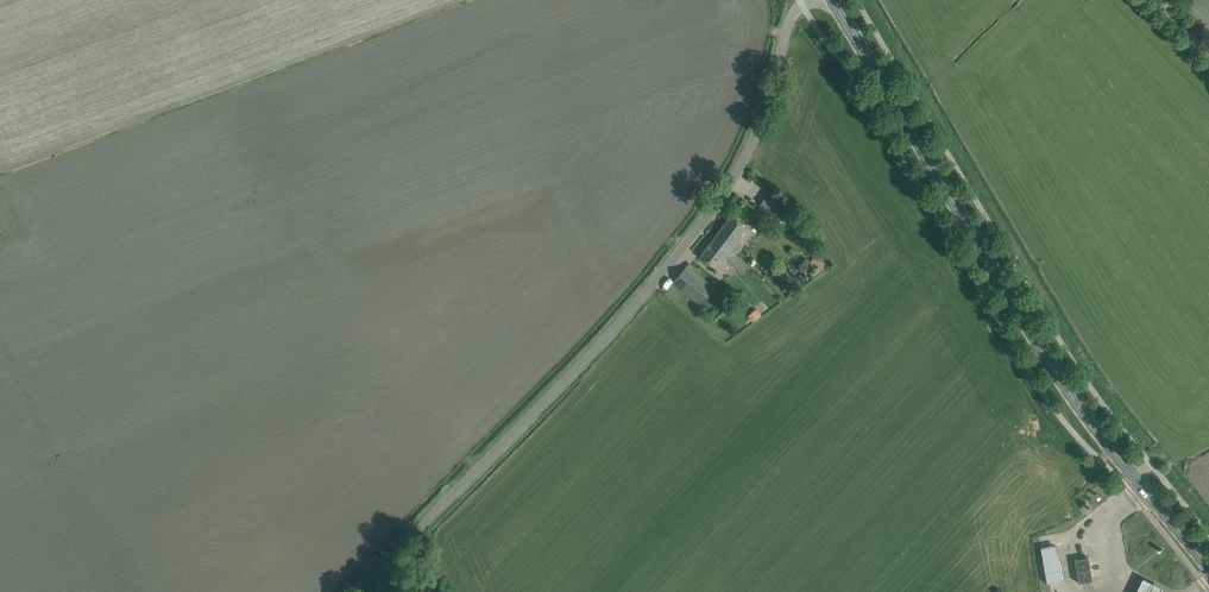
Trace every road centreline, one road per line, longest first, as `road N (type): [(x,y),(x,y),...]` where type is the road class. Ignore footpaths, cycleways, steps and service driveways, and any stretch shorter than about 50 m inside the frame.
road 1 (unclassified): [(354,591),(583,361),(697,232),(752,145),(786,30),(806,0)]
road 2 (secondary): [(1208,567),(1053,371),(832,0)]

